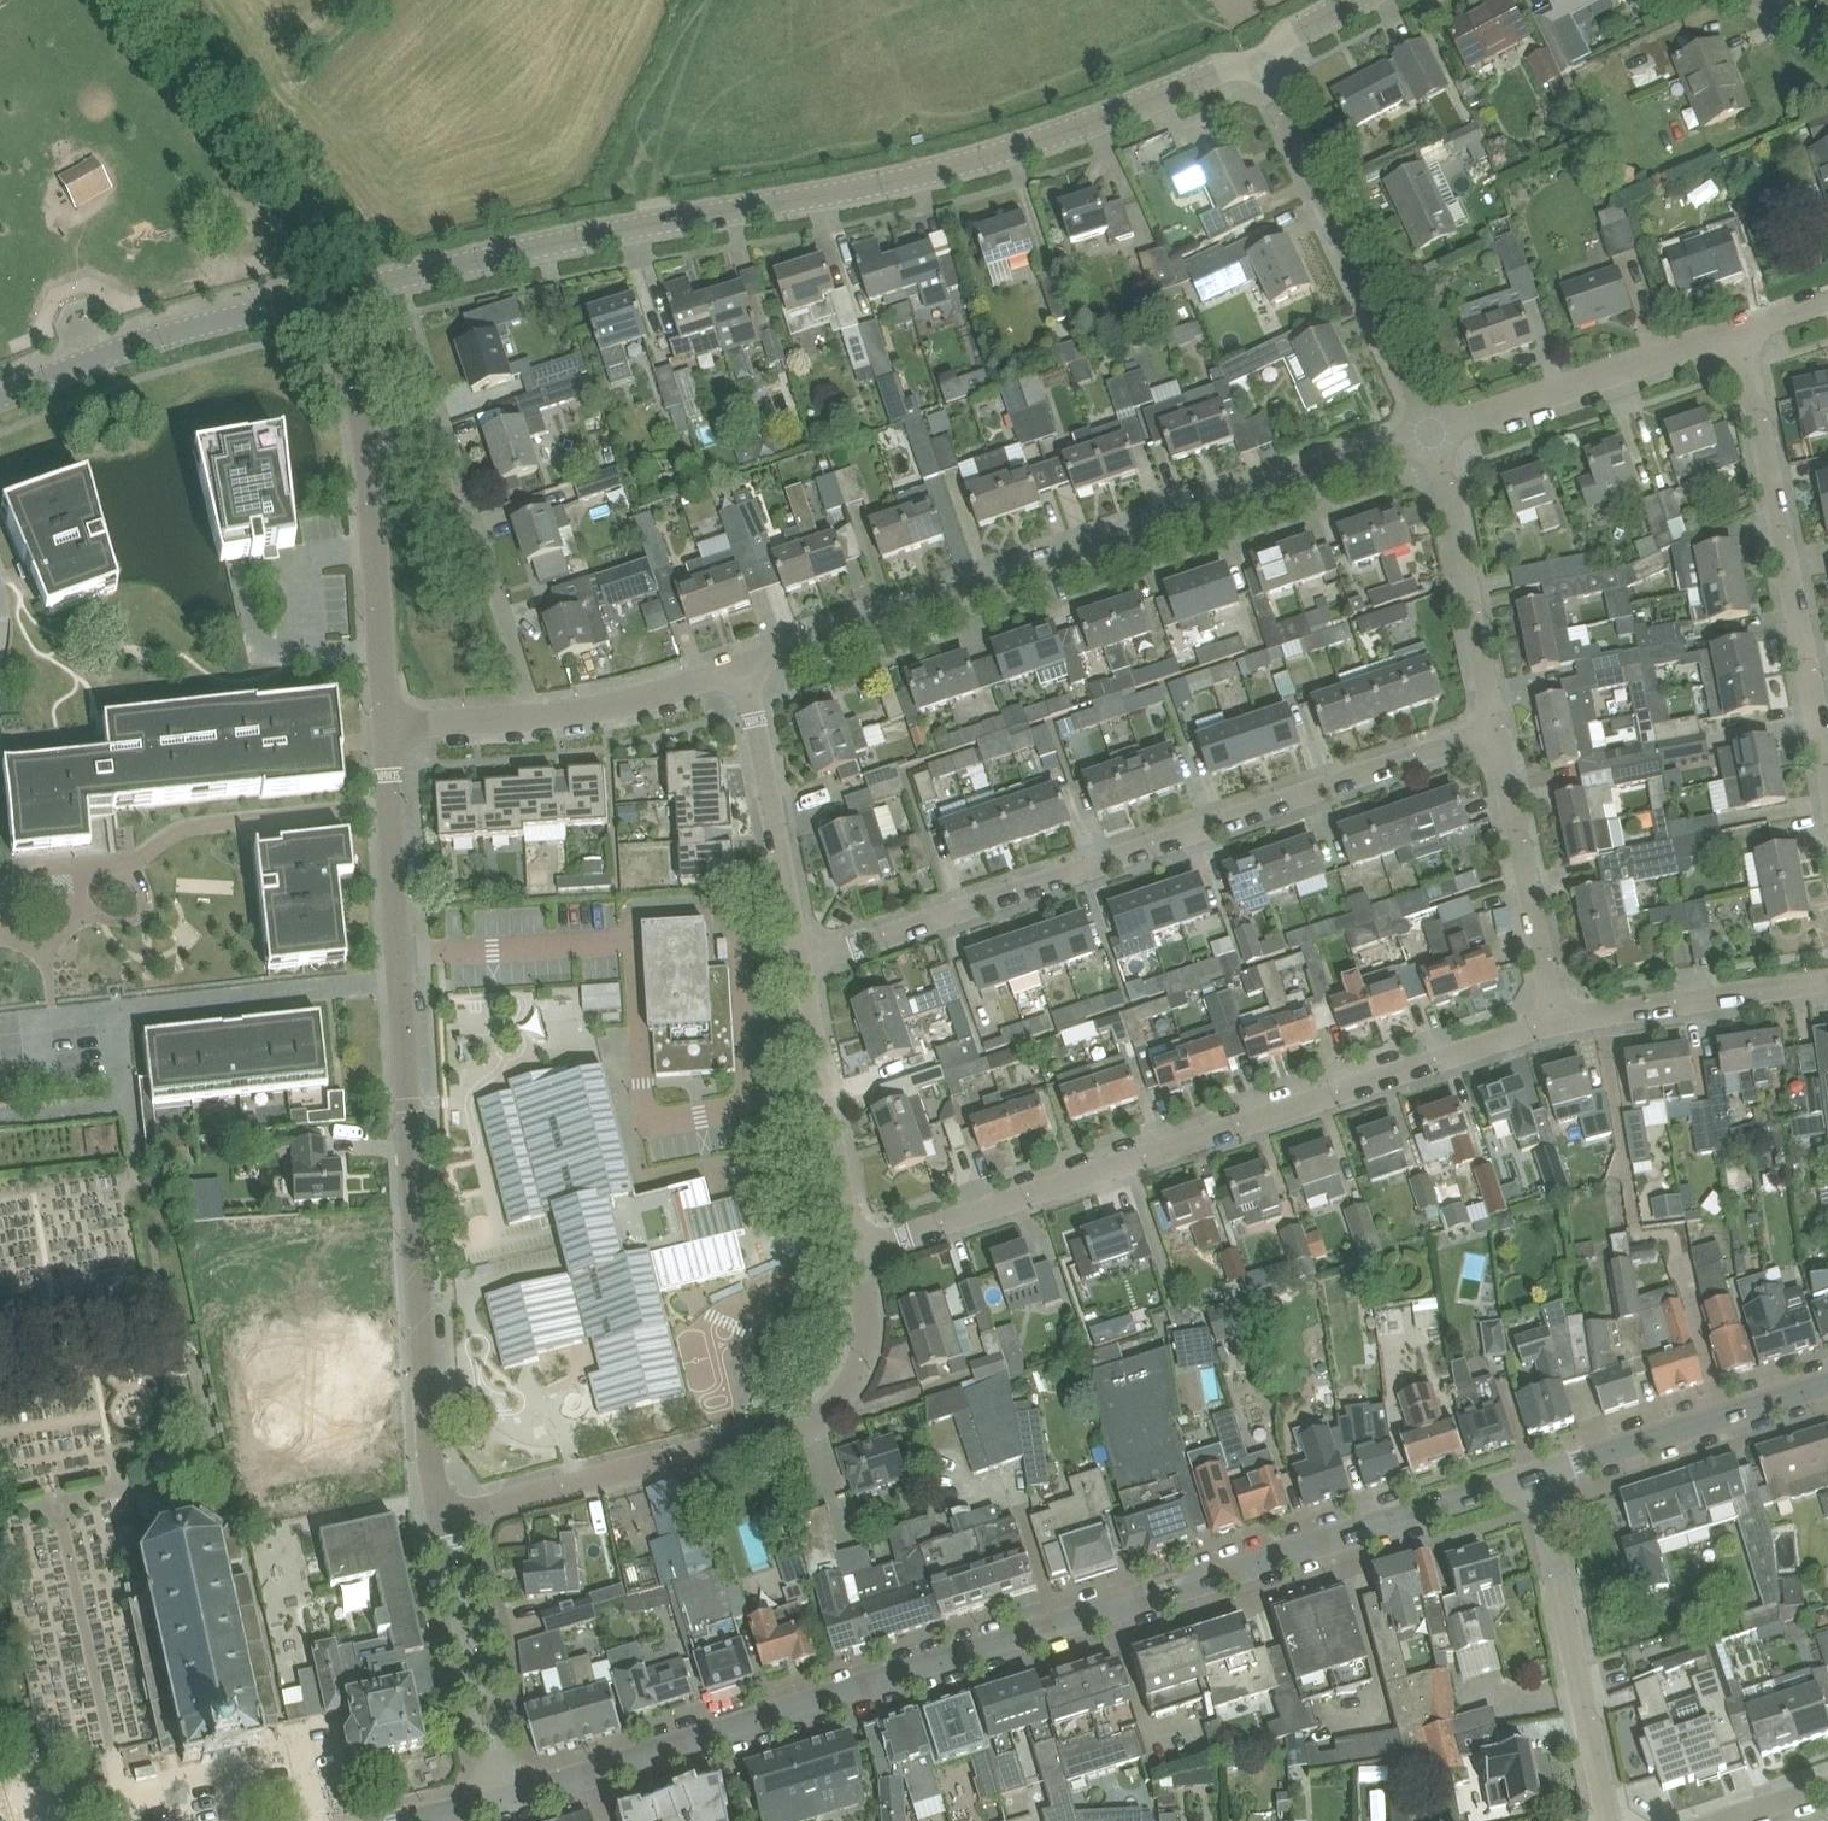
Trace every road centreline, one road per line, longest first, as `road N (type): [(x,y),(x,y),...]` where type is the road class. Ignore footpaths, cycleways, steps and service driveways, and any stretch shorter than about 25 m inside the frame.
road 1 (tertiary): [(517,1796),(1537,1474)]
road 2 (unclassified): [(313,295),(1028,148),(1260,52)]
road 3 (unclassified): [(441,1512),(430,1461),(382,712)]
road 4 (residential): [(793,959),(1497,729)]
road 5 (residential): [(739,669),(1434,429)]
road 6 (residential): [(857,1249),(1556,1021)]
road 7 (residential): [(441,1512),(793,1427),(852,1376),(867,1334),(857,1249)]
road 8 (residential): [(1827,776),(1743,327)]
road 9 (unclassified): [(382,712),(313,295)]
road 10 (residential): [(1434,429),(1260,52)]
road 11 (residential): [(382,712),(577,710),(739,669)]
road 12 (unclassified): [(1605,1820),(1537,1474)]
road 13 (unclassified): [(0,398),(153,333),(313,295)]
road 14 (residential): [(1434,429),(1743,327)]
road 15 (residential): [(1497,729),(1434,429)]
road 16 (tertiary): [(1537,1474),(1827,1382)]
road 17 (residential): [(1556,1021),(1497,729)]
road 18 (residential): [(857,1249),(793,959)]
road 19 (unclassified): [(517,1796),(462,1549),(441,1512)]
road 20 (residential): [(793,959),(739,669)]
road 21 (unclassified): [(441,1512),(443,1557),(496,1801)]
road 22 (residential): [(1556,1021),(1827,983)]
road 23 (residential): [(1689,1820),(1827,1777)]

